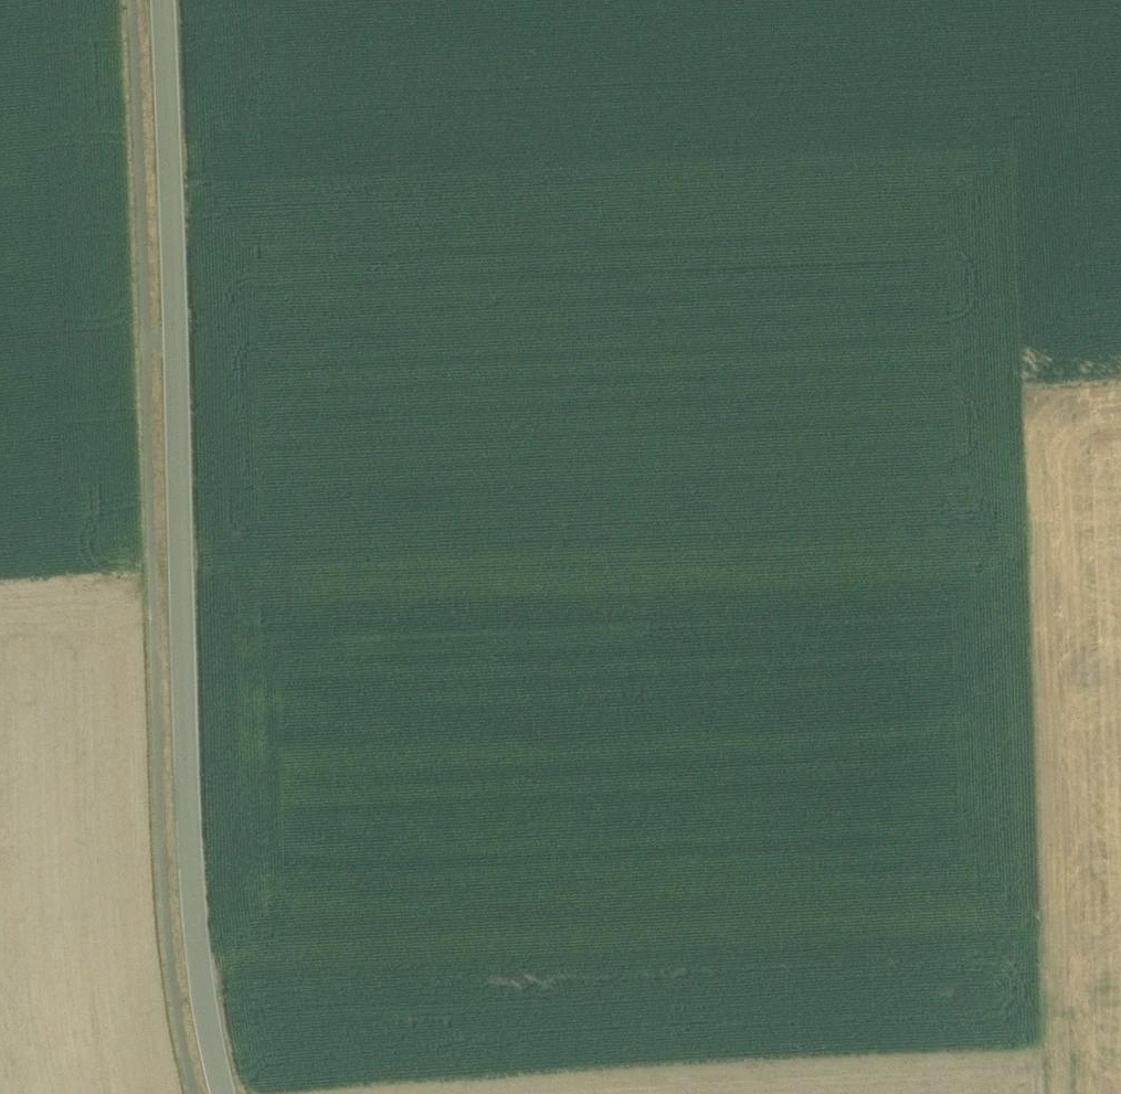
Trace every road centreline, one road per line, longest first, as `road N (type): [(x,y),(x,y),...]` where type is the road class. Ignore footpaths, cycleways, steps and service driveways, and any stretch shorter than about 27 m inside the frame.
road 1 (secondary): [(163,0),(189,860),(223,1093)]

